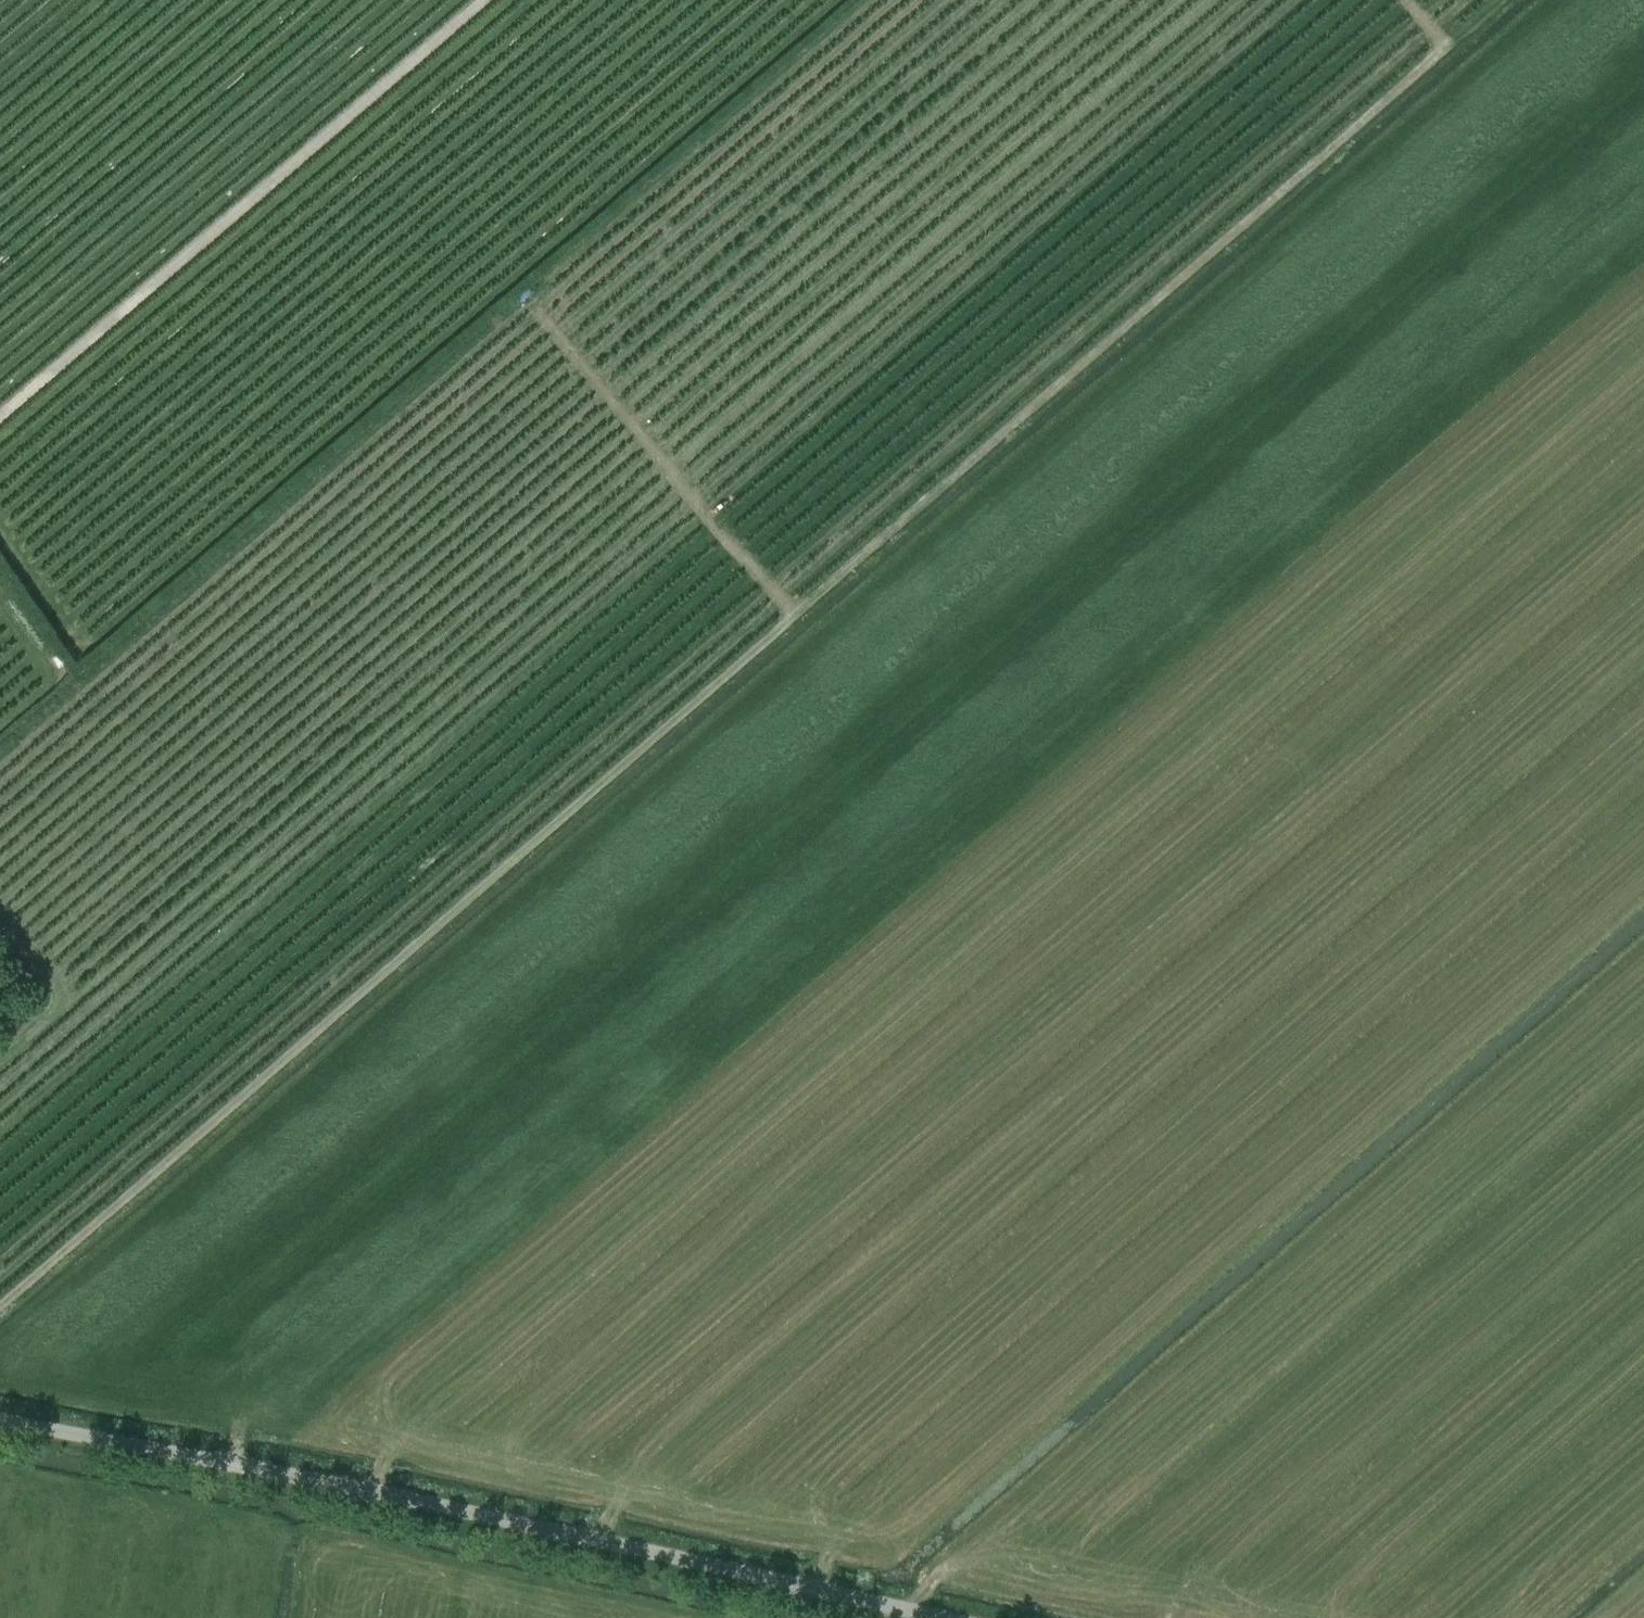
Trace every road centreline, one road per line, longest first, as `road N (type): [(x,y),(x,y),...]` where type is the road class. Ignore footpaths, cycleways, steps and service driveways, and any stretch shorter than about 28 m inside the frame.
road 1 (track): [(1403,0),(1442,45),(0,1303)]
road 2 (unclassified): [(988,1617),(0,1411)]
road 3 (track): [(492,0),(0,424)]
road 4 (track): [(792,612),(544,325)]

